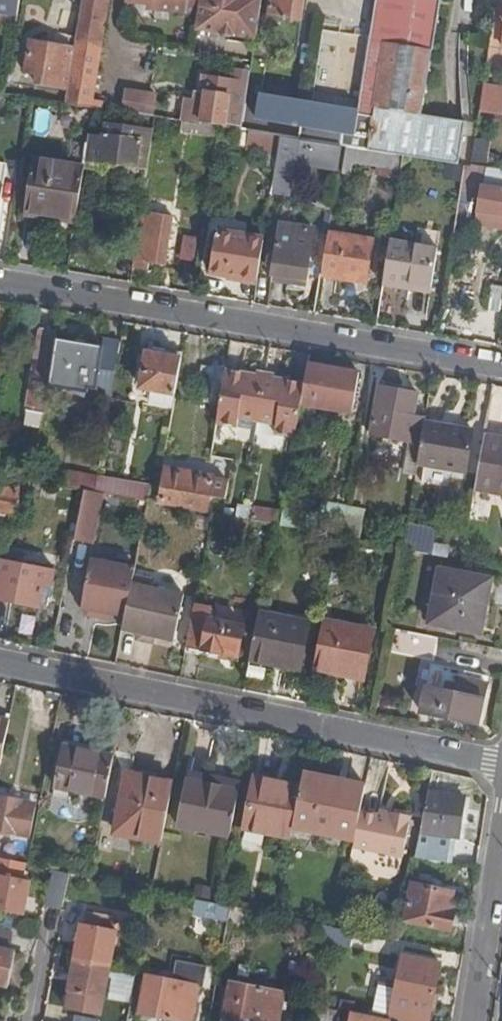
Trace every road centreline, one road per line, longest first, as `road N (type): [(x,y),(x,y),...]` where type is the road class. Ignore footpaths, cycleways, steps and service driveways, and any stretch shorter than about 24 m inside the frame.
road 1 (residential): [(501,763),(0,662)]
road 2 (residential): [(501,371),(0,285)]
road 3 (residential): [(501,833),(472,1020)]

